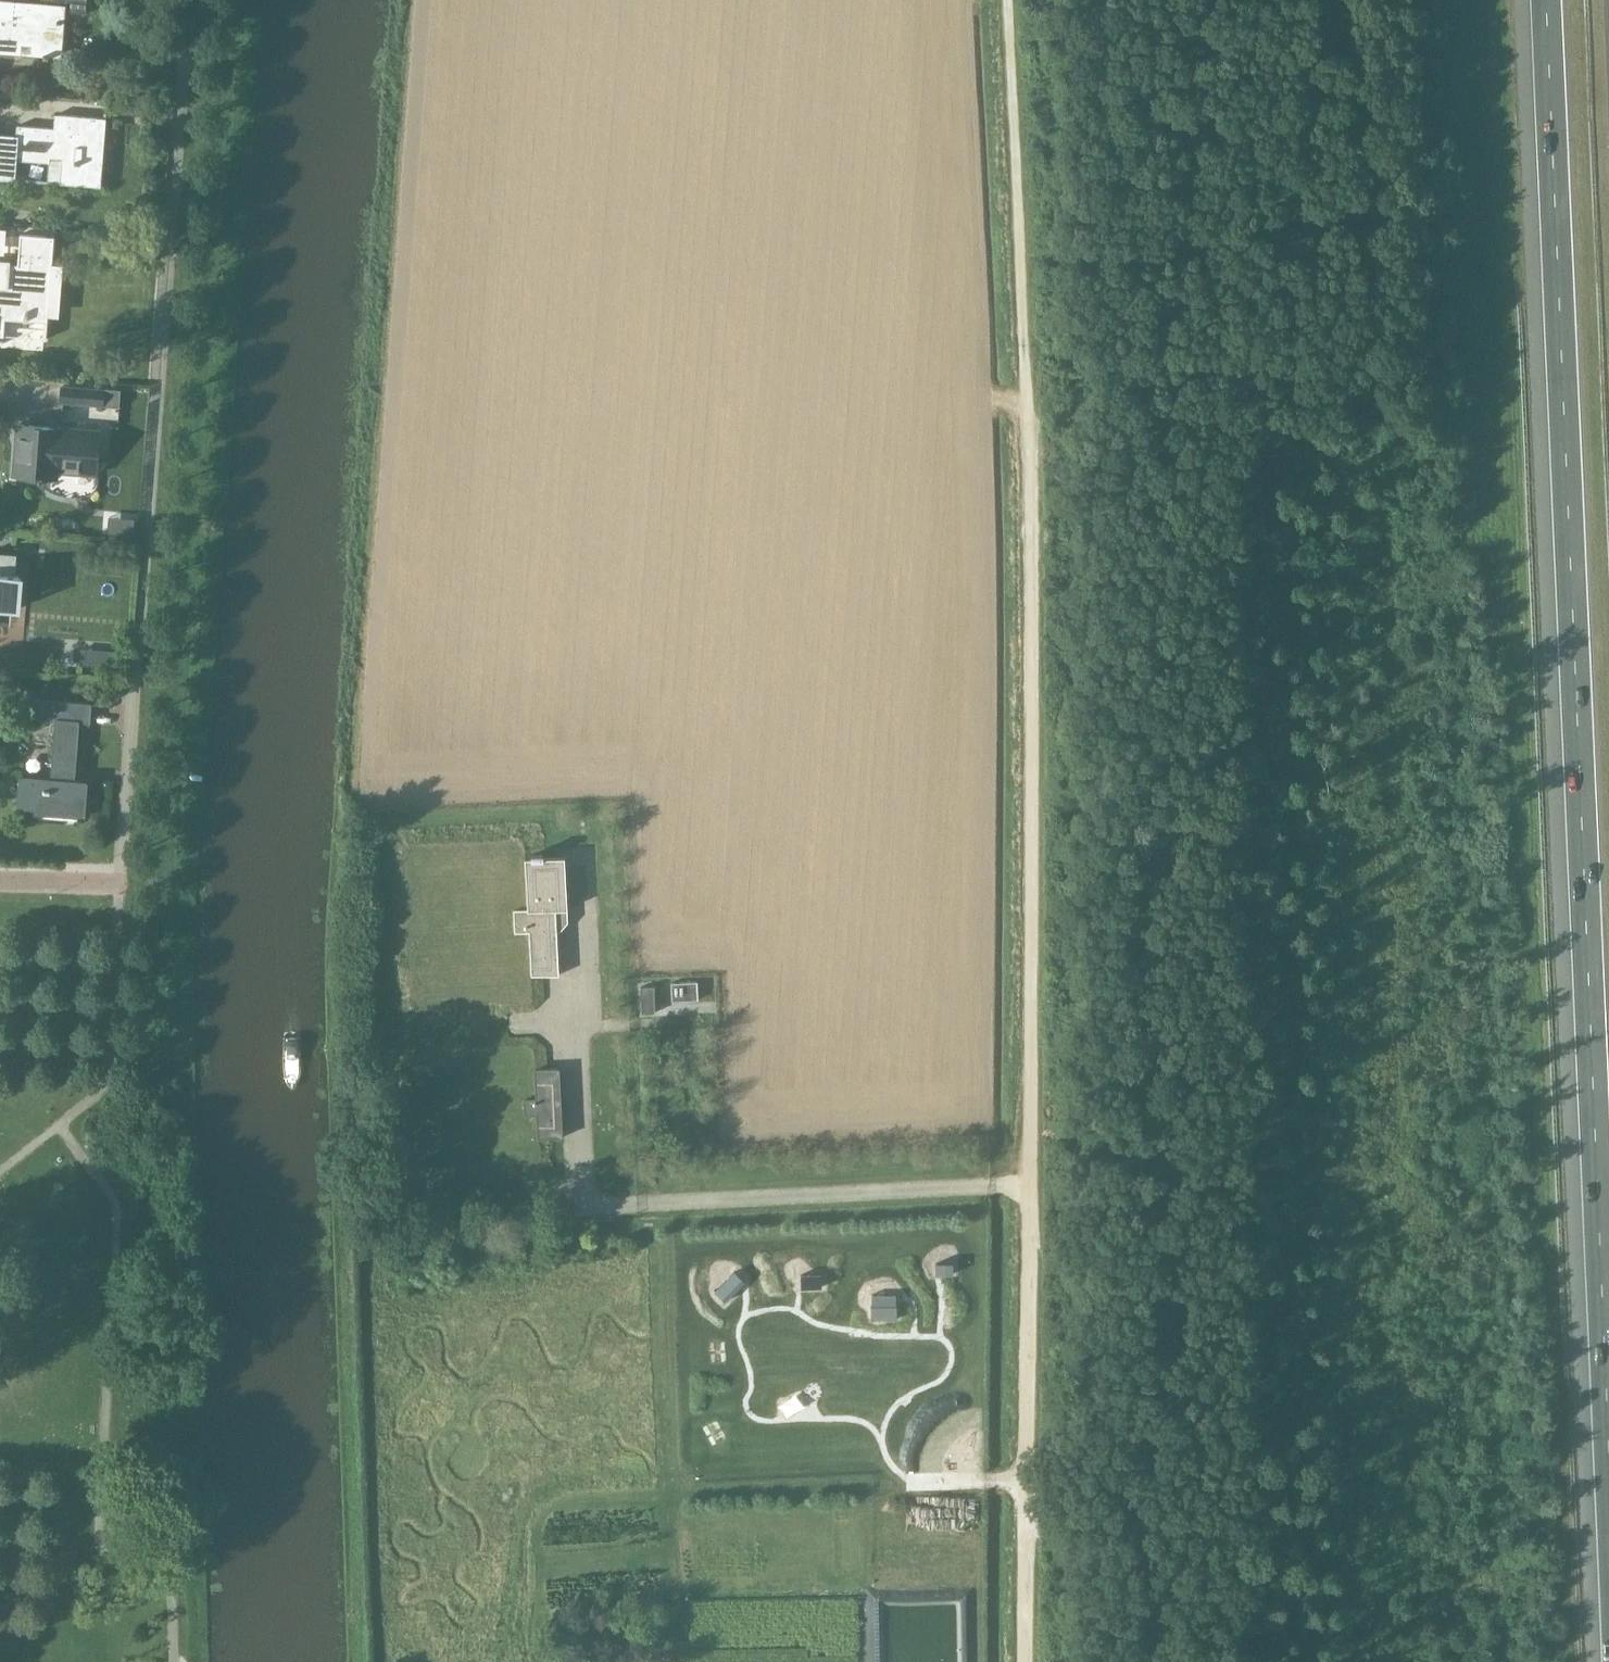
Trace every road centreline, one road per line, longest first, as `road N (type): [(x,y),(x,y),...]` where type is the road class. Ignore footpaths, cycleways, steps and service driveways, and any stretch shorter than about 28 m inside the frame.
road 1 (track): [(1006,0),(1030,693),(1025,1661)]
road 2 (motorway): [(1545,0),(1608,1484)]
road 3 (residential): [(118,883),(134,685)]

